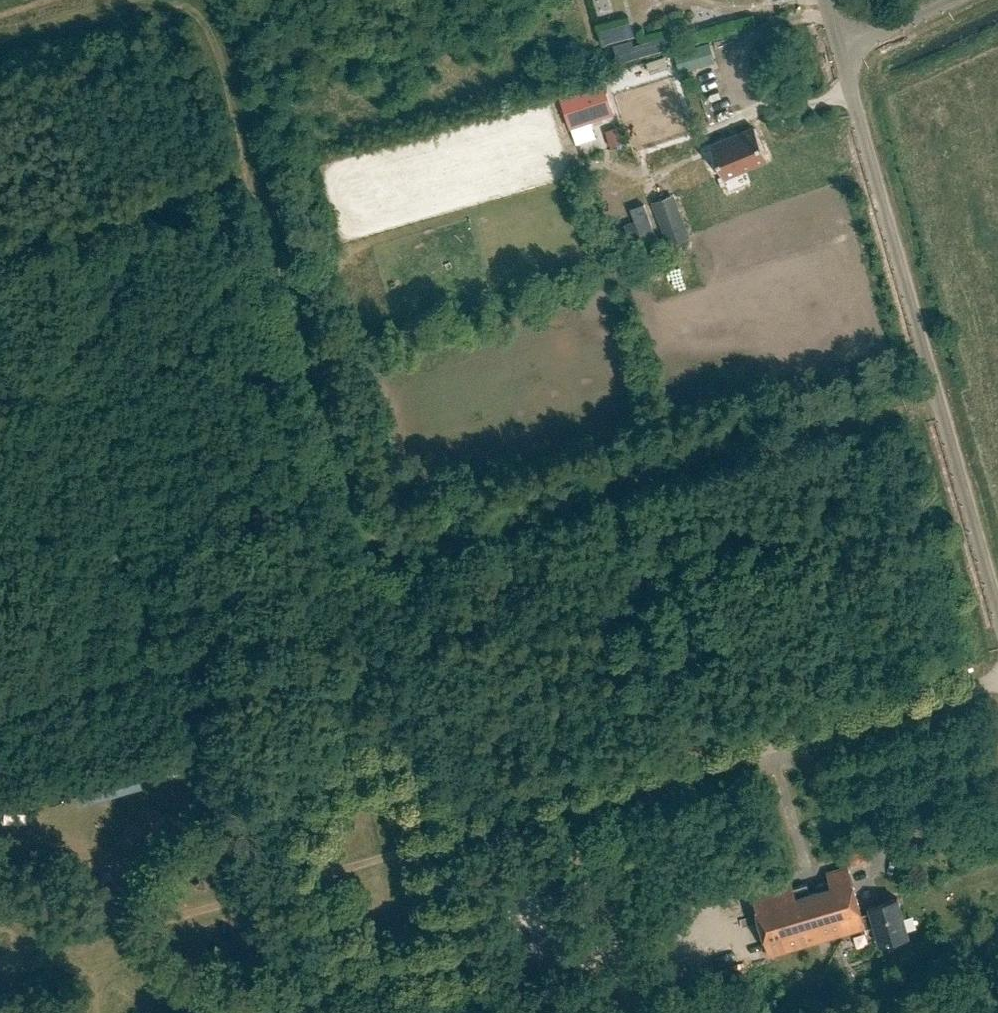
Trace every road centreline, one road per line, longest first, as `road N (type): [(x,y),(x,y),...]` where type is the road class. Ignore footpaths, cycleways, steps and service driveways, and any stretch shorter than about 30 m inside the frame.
road 1 (track): [(936,388),(379,541),(255,175),(210,0)]
road 2 (unclassified): [(997,614),(844,53)]
road 3 (track): [(0,712),(290,627),(309,629),(321,644),(355,751)]
road 4 (track): [(0,255),(255,175)]
road 5 (track): [(573,813),(623,1012)]
road 6 (track): [(168,0),(0,53)]
road 7 (unclassified): [(844,53),(956,0)]

